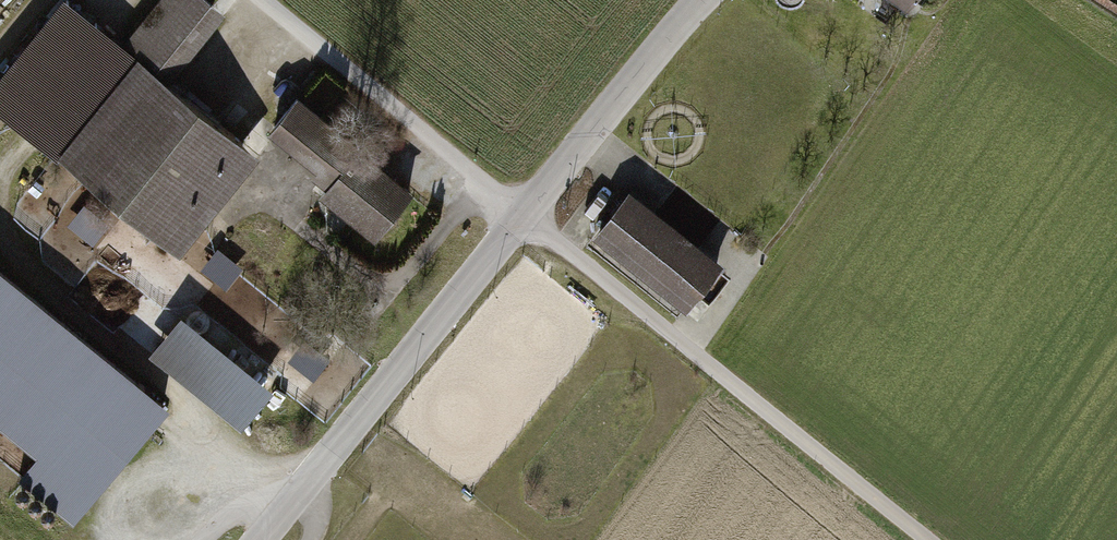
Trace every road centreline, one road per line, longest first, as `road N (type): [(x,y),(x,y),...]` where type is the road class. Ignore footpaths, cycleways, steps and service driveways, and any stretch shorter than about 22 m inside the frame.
road 1 (residential): [(518,206),(927,539)]
road 2 (residential): [(250,539),(518,206)]
road 3 (track): [(268,0),(518,206)]
road 4 (residential): [(518,206),(698,0)]

